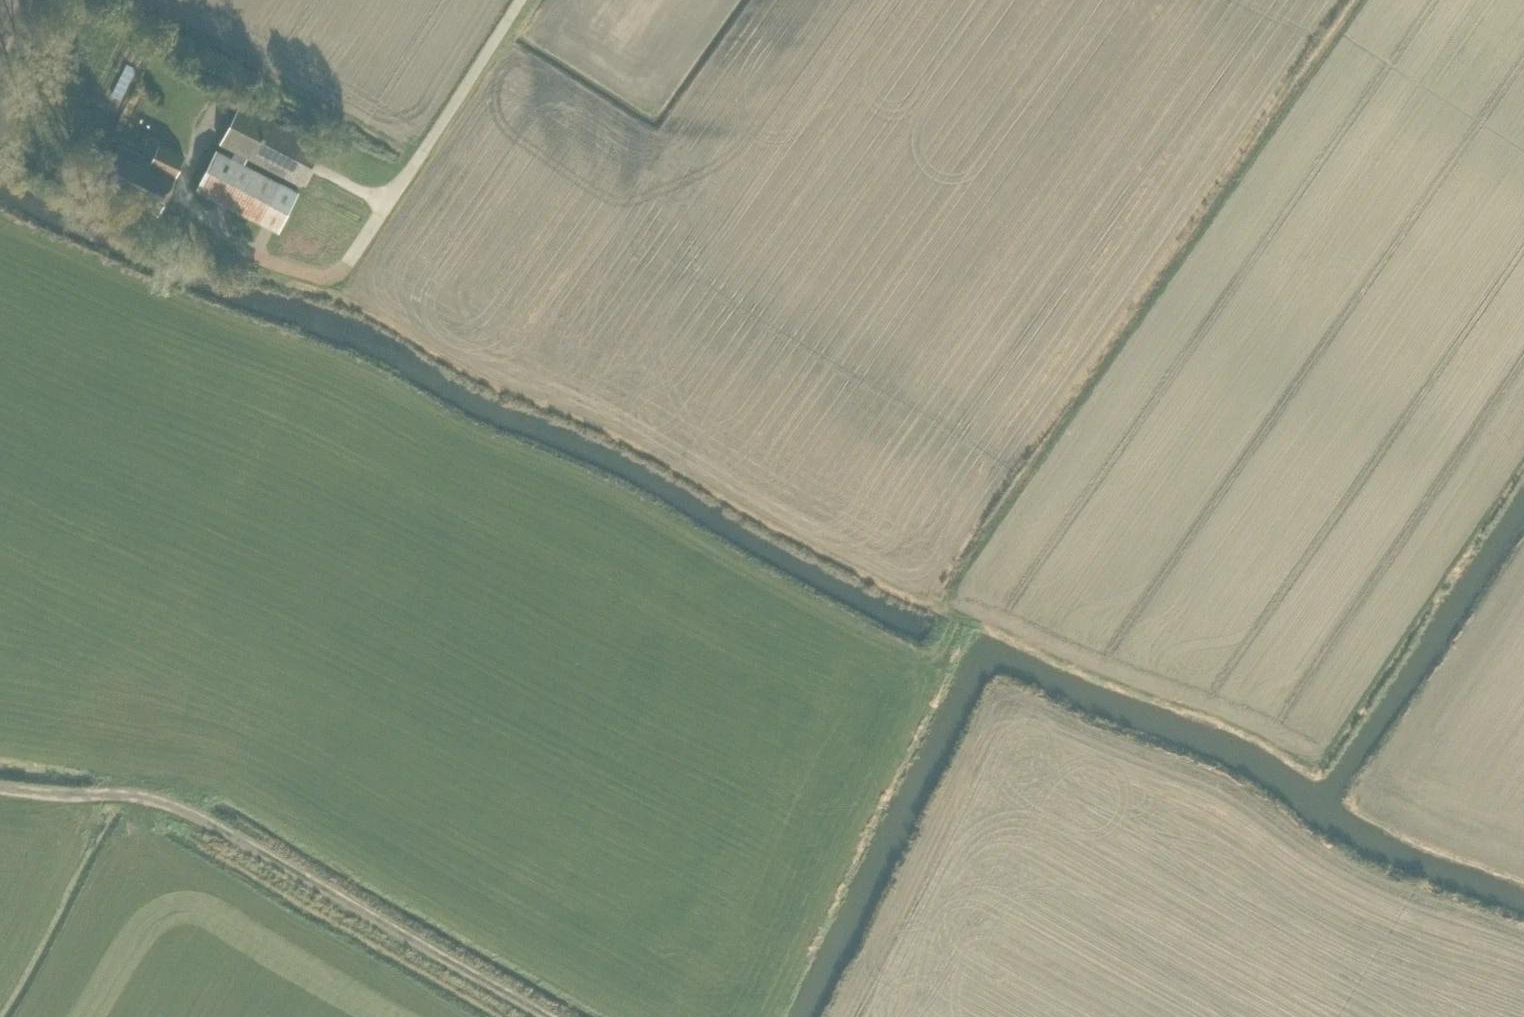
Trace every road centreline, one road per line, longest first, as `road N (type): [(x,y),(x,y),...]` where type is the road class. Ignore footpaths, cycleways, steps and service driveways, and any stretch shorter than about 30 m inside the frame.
road 1 (track): [(0,788),(155,801),(213,824),(547,1016)]

